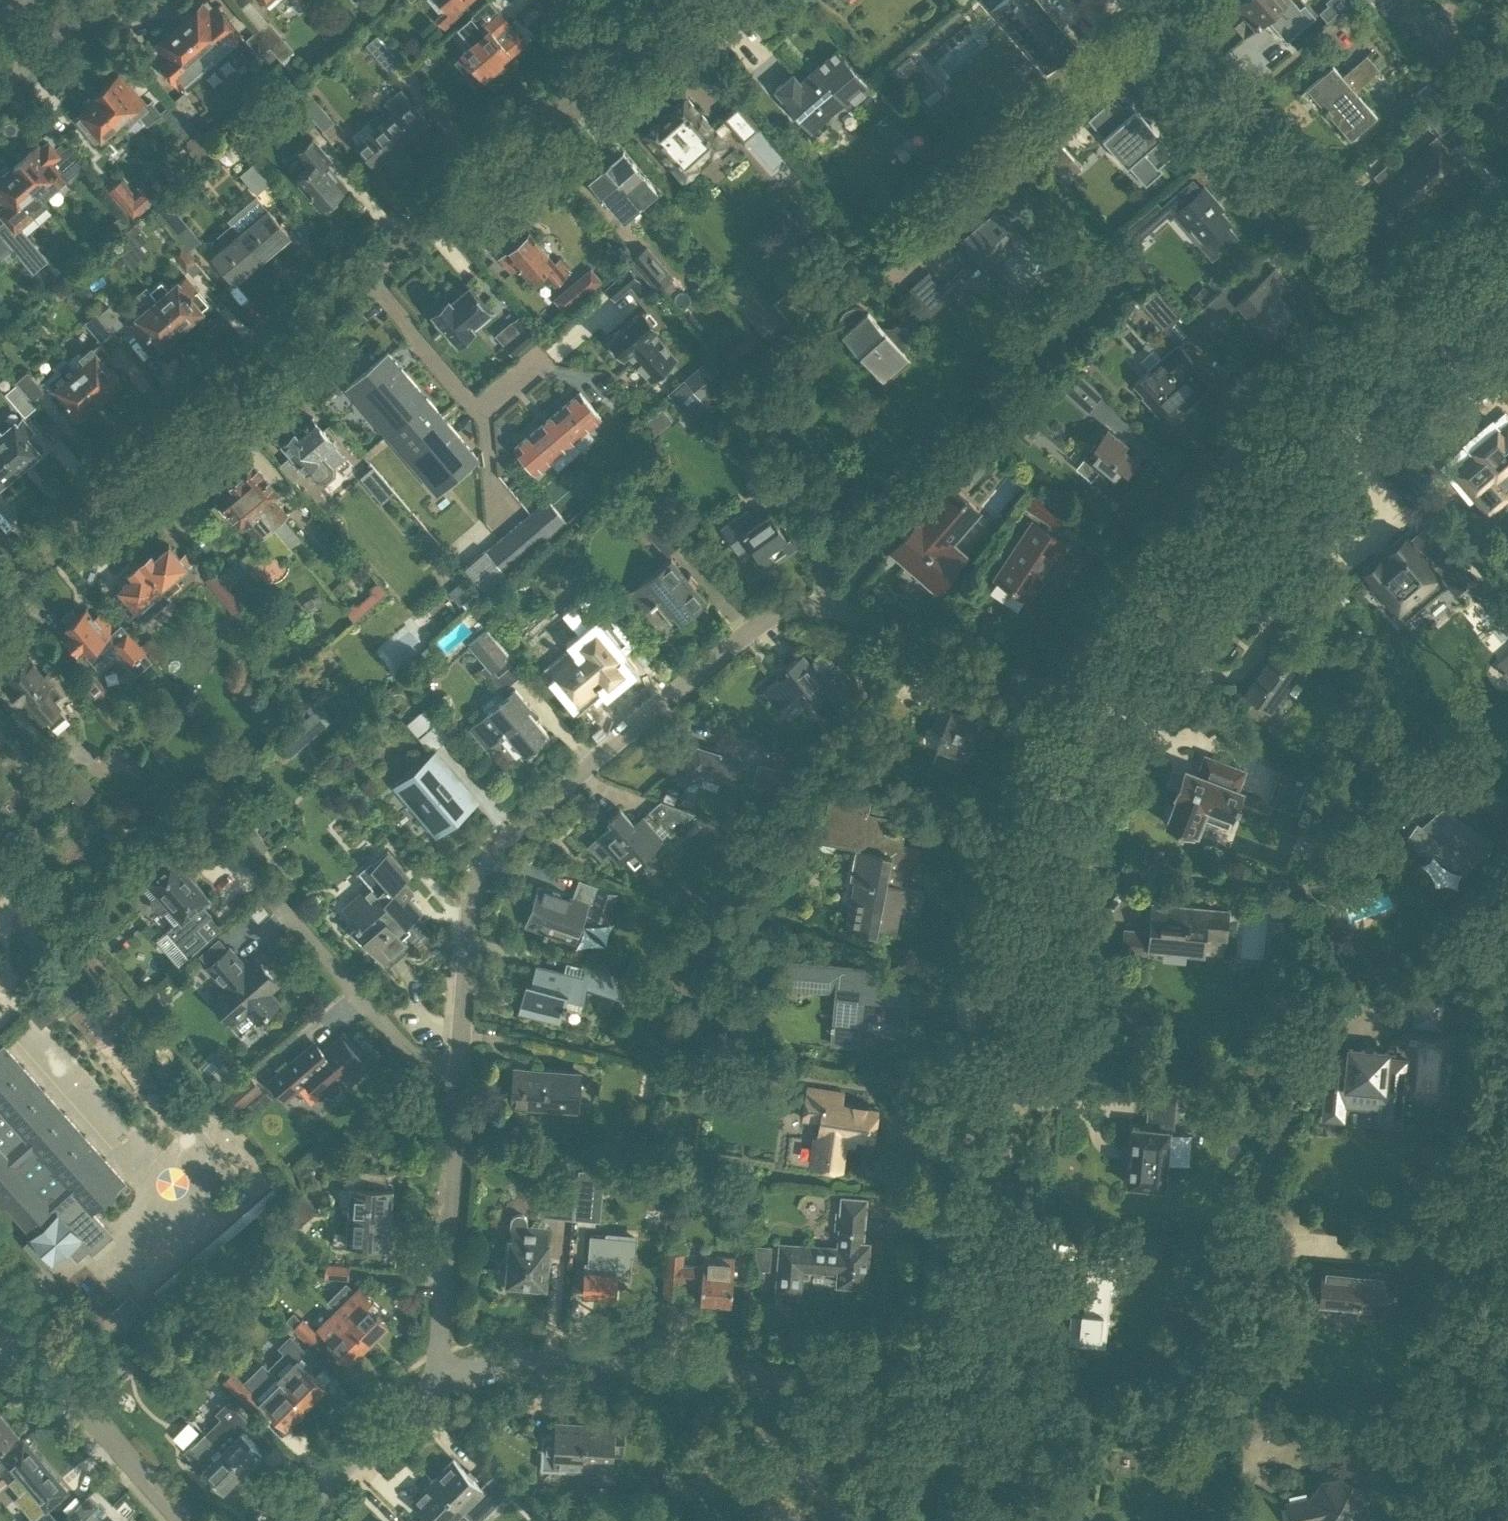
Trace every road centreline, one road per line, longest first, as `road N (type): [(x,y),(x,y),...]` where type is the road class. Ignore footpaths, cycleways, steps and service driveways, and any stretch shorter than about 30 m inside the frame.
road 1 (residential): [(450,1373),(438,1338),(472,893),(493,852),(762,622),(791,608),(837,609),(1093,706)]
road 2 (residential): [(0,588),(627,51)]
road 3 (tertiary): [(978,1391),(1017,918),(1093,706)]
road 4 (residential): [(978,1391),(552,1359),(450,1373)]
road 5 (tertiary): [(1093,706),(1154,600),(1231,504),(1424,333)]
road 6 (residential): [(1135,0),(1424,333)]
road 7 (residential): [(190,1520),(0,1307)]
road 8 (residential): [(450,1373),(293,1520)]
road 9 (residential): [(0,89),(105,0)]
road 10 (tertiary): [(949,1520),(968,1476),(978,1391)]

